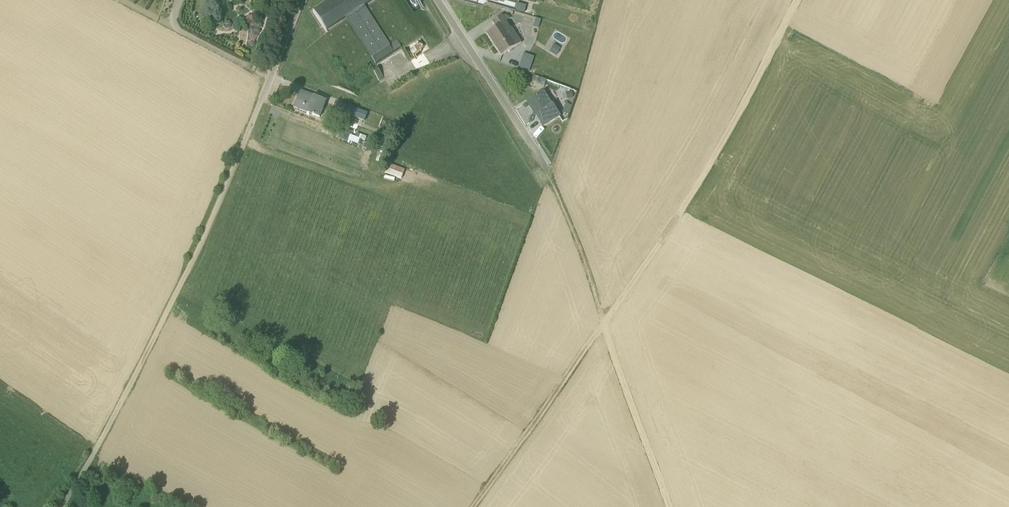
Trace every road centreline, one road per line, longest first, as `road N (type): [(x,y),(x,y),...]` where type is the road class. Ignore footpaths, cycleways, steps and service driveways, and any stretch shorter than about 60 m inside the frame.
road 1 (unclassified): [(261,103),(167,315),(64,506)]
road 2 (track): [(605,324),(727,138),(799,0)]
road 3 (track): [(475,506),(605,324)]
road 4 (residential): [(544,170),(434,0)]
road 5 (track): [(666,506),(605,324)]

